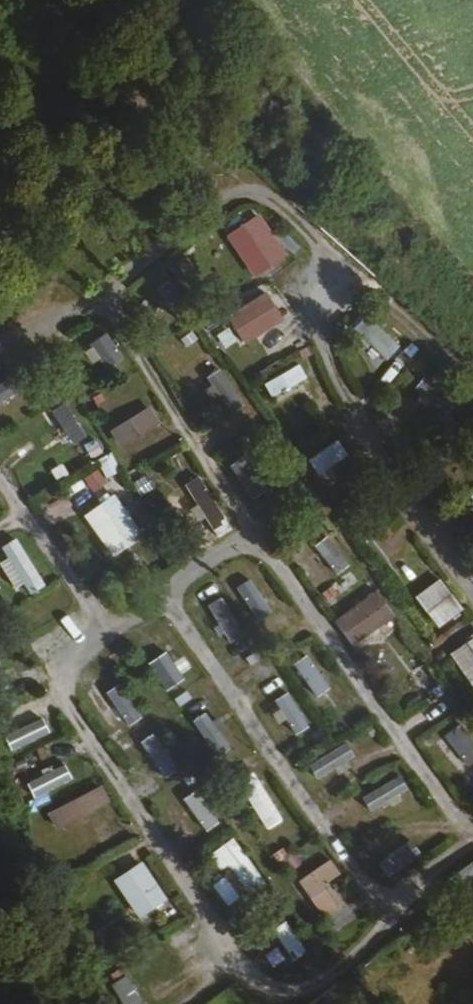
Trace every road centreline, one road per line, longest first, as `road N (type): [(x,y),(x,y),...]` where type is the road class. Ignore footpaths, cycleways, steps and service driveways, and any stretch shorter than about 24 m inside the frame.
road 1 (track): [(158,0),(271,152),(472,330)]

